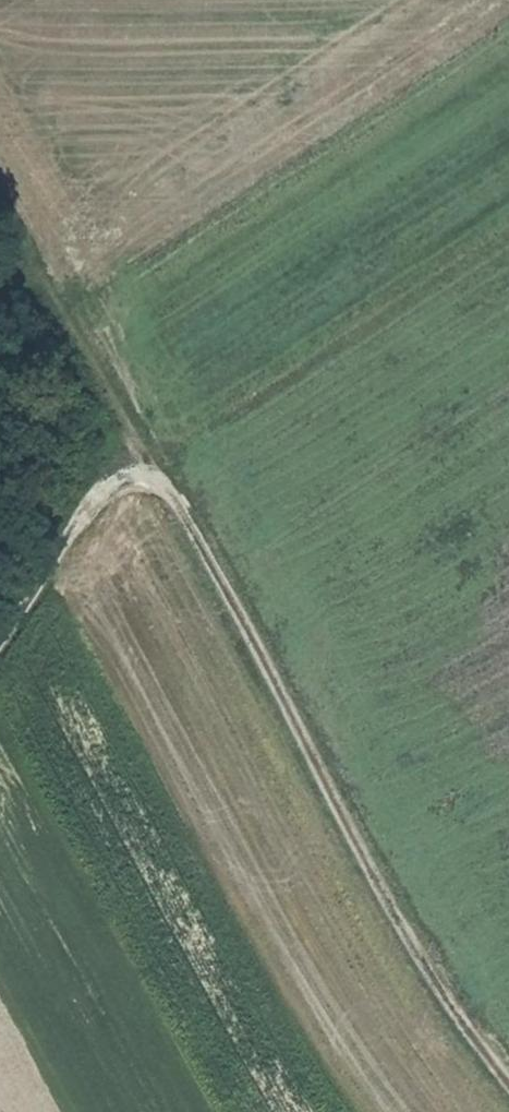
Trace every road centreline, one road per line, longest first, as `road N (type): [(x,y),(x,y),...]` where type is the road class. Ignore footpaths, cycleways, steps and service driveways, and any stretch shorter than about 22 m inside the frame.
road 1 (track): [(0,214),(218,575),(396,921),(508,1084)]
road 2 (track): [(152,470),(101,485),(0,623)]

